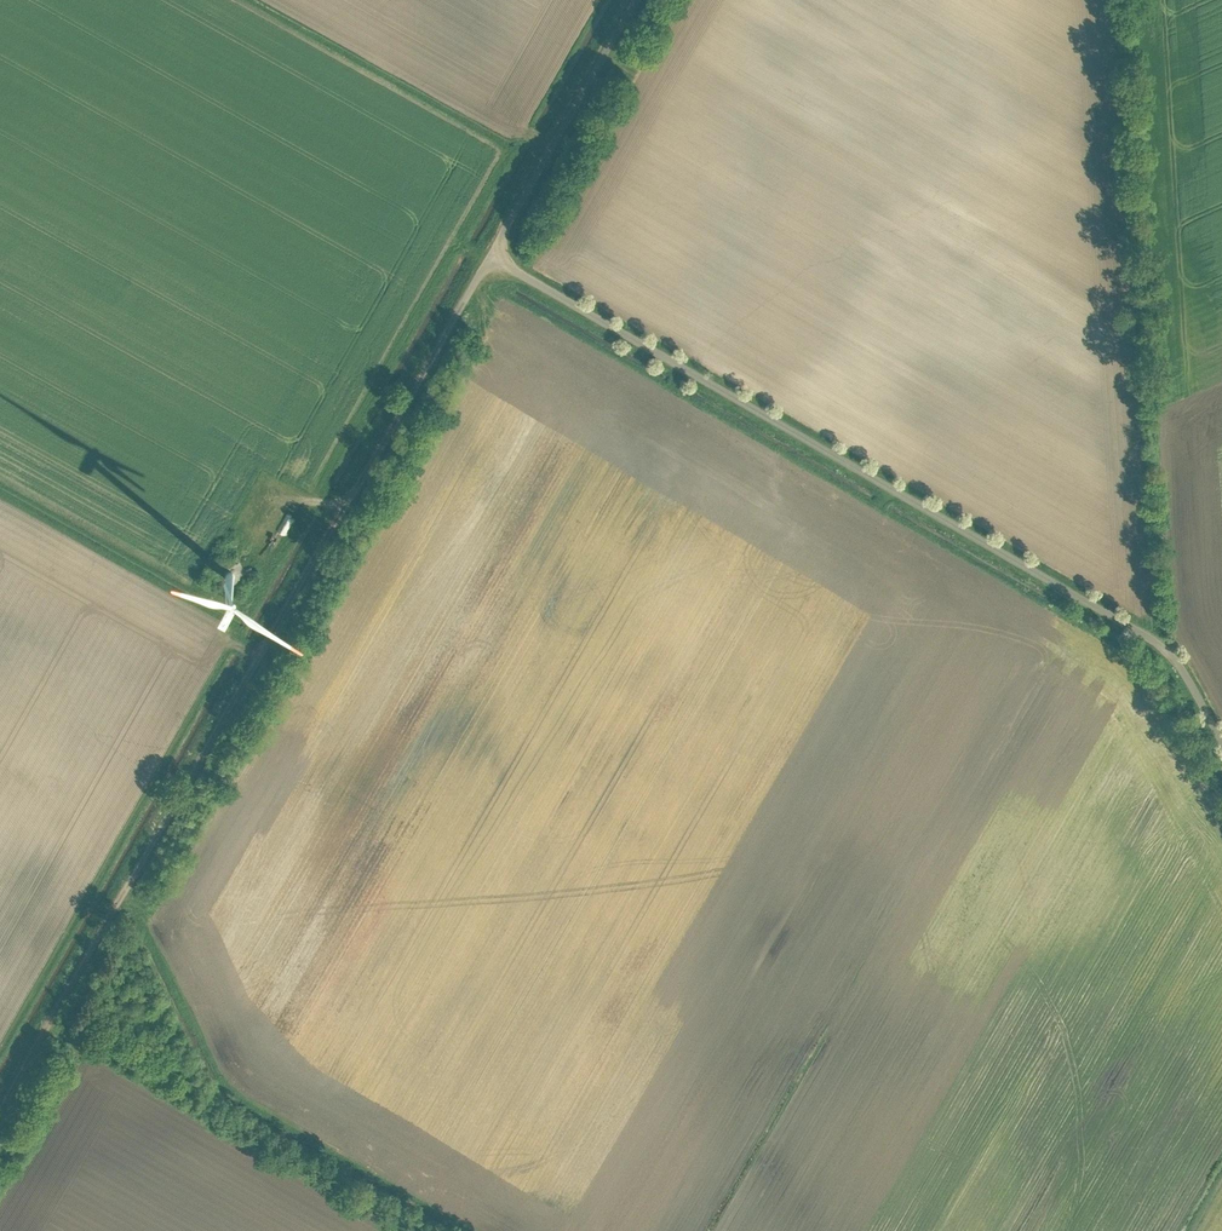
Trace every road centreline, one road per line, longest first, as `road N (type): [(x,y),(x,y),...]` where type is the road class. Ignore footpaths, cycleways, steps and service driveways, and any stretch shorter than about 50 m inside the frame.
road 1 (track): [(0,1117),(491,255)]
road 2 (unclassified): [(1221,727),(1181,653),(491,255)]
road 3 (track): [(471,1230),(254,1104),(128,892)]
road 4 (residential): [(491,255),(636,0)]

